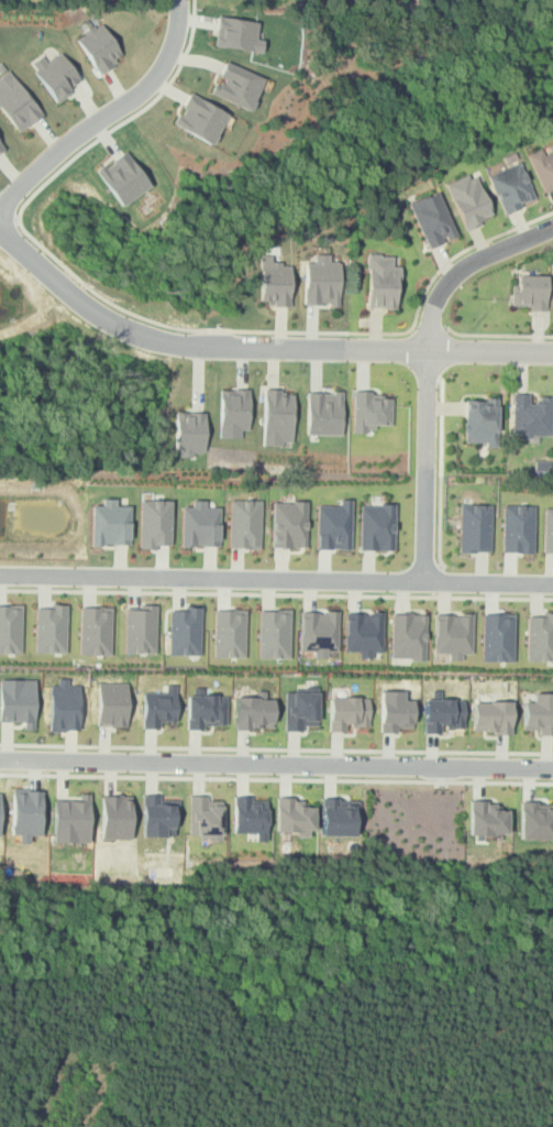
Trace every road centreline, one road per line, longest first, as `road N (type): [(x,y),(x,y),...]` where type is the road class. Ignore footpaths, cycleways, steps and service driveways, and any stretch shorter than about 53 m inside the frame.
road 1 (residential): [(0,227),(97,315),(145,342),(552,352)]
road 2 (residential): [(0,759),(552,770)]
road 3 (residential): [(552,583),(0,574)]
road 4 (residential): [(424,580),(429,310),(461,269),(552,227)]
road 5 (residential): [(180,0),(167,59),(0,209)]

